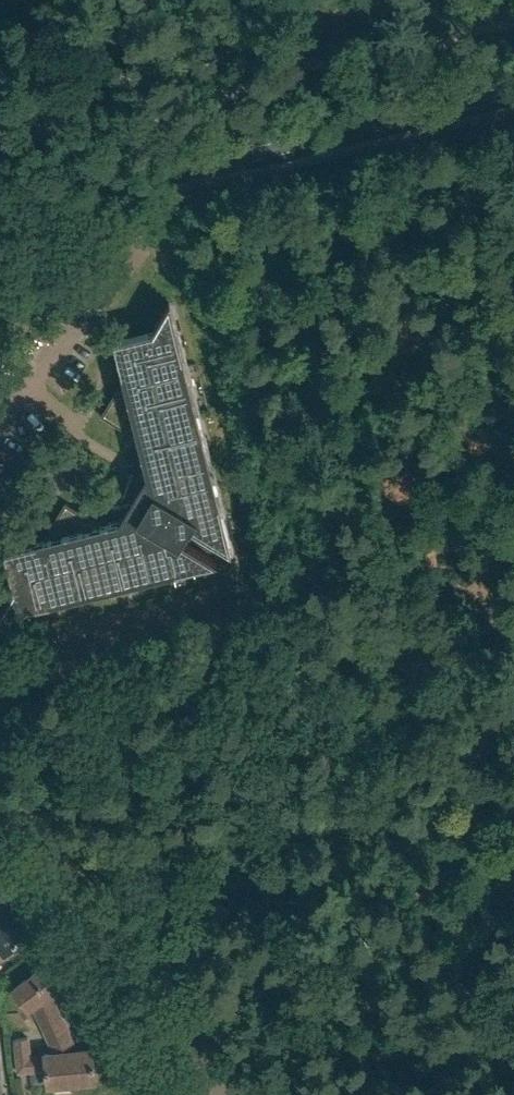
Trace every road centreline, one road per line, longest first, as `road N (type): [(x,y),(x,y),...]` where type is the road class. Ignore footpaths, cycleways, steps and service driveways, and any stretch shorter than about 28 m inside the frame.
road 1 (secondary): [(0,213),(513,88)]
road 2 (track): [(513,813),(276,828),(69,810),(30,829)]
road 3 (unclassified): [(228,1094),(0,789)]
road 4 (track): [(450,818),(513,694)]

